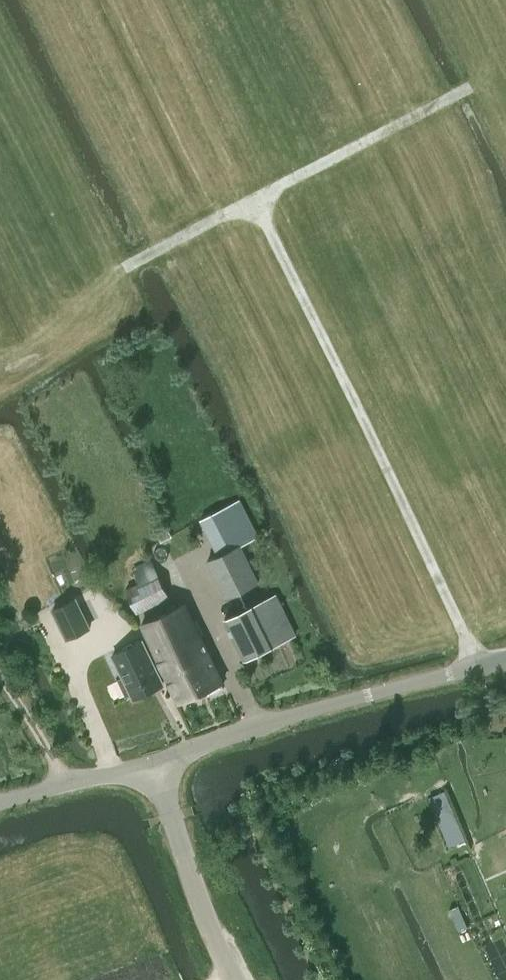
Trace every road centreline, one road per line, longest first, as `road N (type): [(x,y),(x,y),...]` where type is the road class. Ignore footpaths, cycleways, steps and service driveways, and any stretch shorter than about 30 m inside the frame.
road 1 (track): [(481,667),(255,201),(471,88)]
road 2 (unclassified): [(154,764),(299,714),(505,659)]
road 3 (unclassified): [(233,979),(154,764)]
road 4 (unclassified): [(0,802),(154,764)]
road 5 (track): [(255,201),(124,268)]

